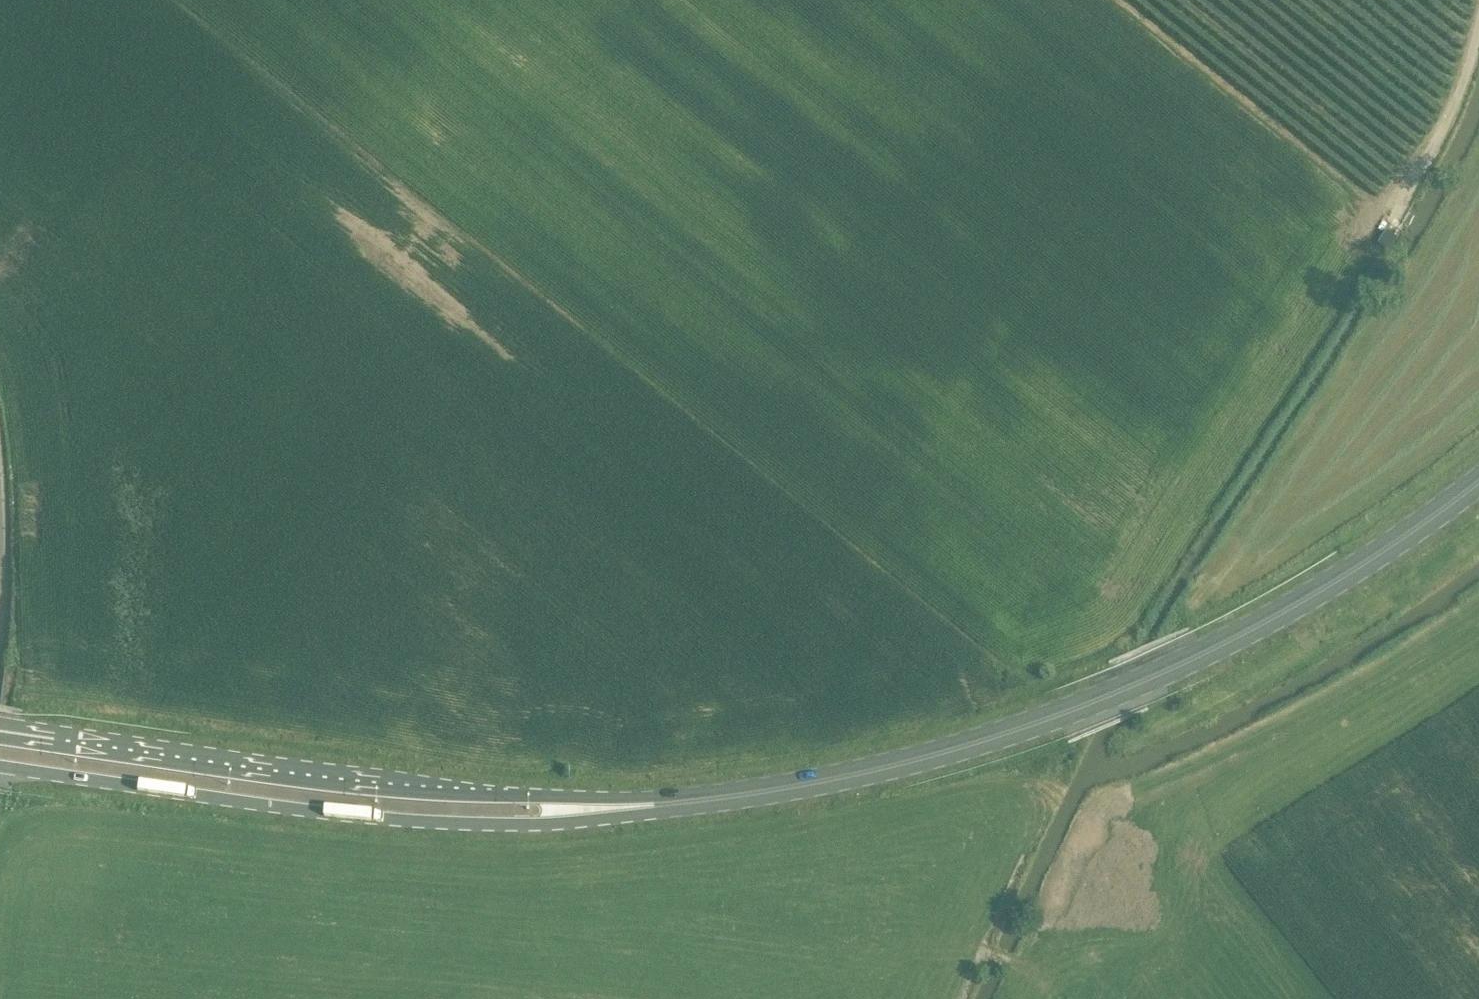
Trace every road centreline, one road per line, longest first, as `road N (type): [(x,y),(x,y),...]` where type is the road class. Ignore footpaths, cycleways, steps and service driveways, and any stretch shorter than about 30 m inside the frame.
road 1 (secondary): [(0,768),(421,822),(539,825),(658,806)]
road 2 (secondary): [(658,806),(276,772),(0,732)]
road 3 (secondary): [(1089,704),(1292,606),(1478,481)]
road 4 (secondary): [(1089,704),(976,745),(821,783),(658,806)]

